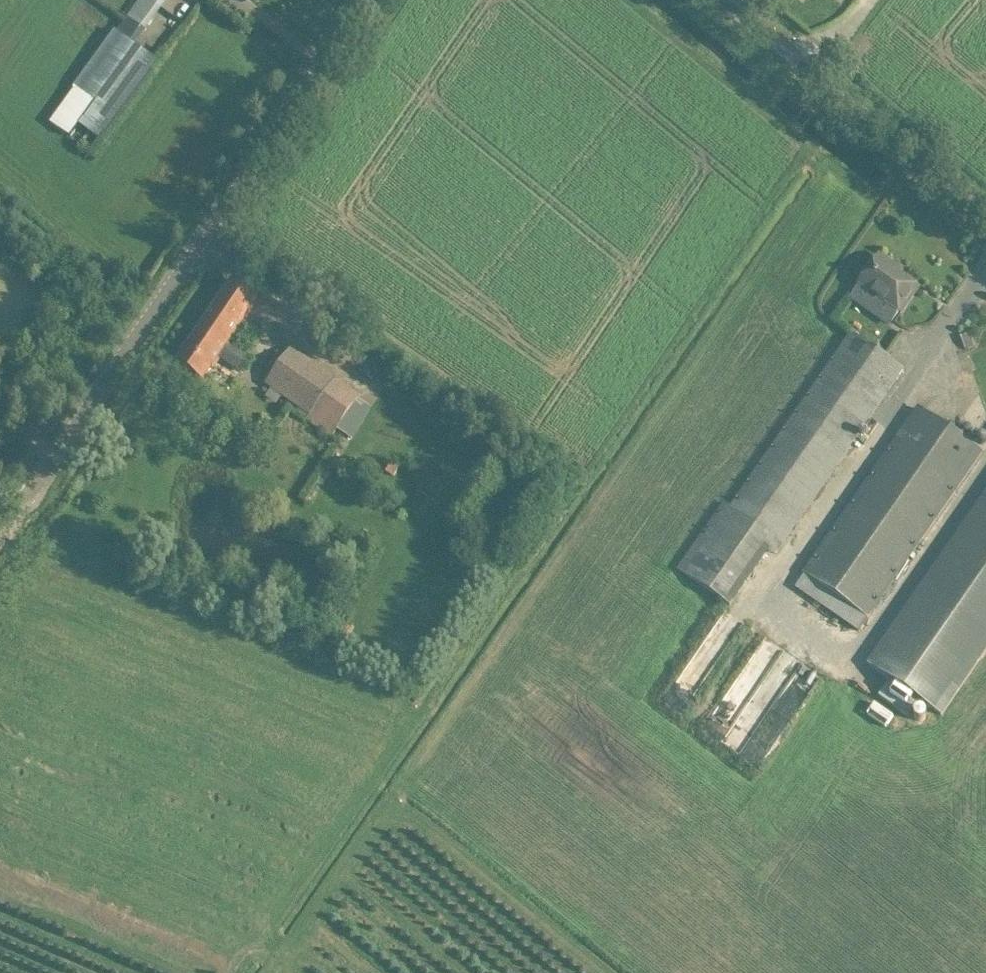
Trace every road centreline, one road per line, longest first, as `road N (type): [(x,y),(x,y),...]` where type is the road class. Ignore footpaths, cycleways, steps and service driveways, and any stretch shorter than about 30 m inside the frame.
road 1 (unclassified): [(0,505),(31,493),(366,0)]
road 2 (unclassified): [(985,203),(729,0)]

